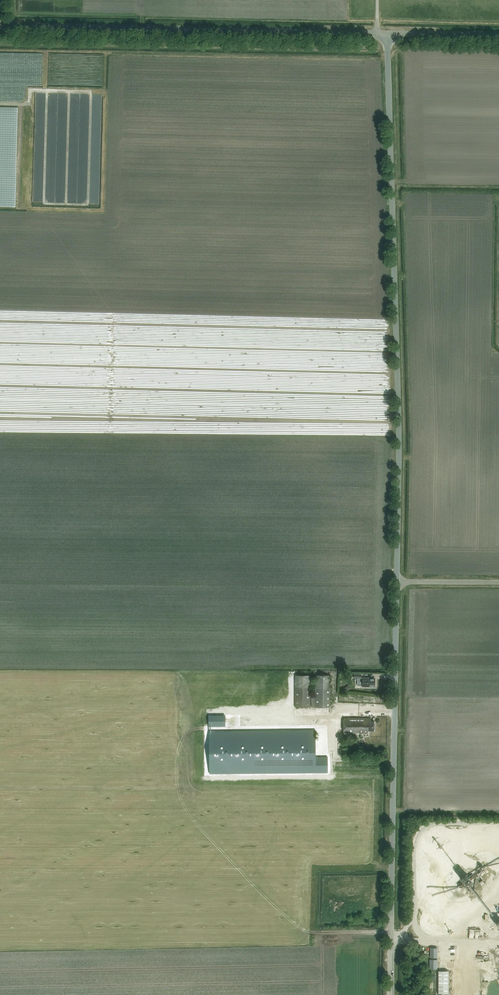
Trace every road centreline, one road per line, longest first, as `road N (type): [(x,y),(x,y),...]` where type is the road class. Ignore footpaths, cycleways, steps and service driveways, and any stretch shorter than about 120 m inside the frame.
road 1 (unclassified): [(391,994),(396,442),(387,34)]
road 2 (tertiary): [(376,33),(10,27)]

